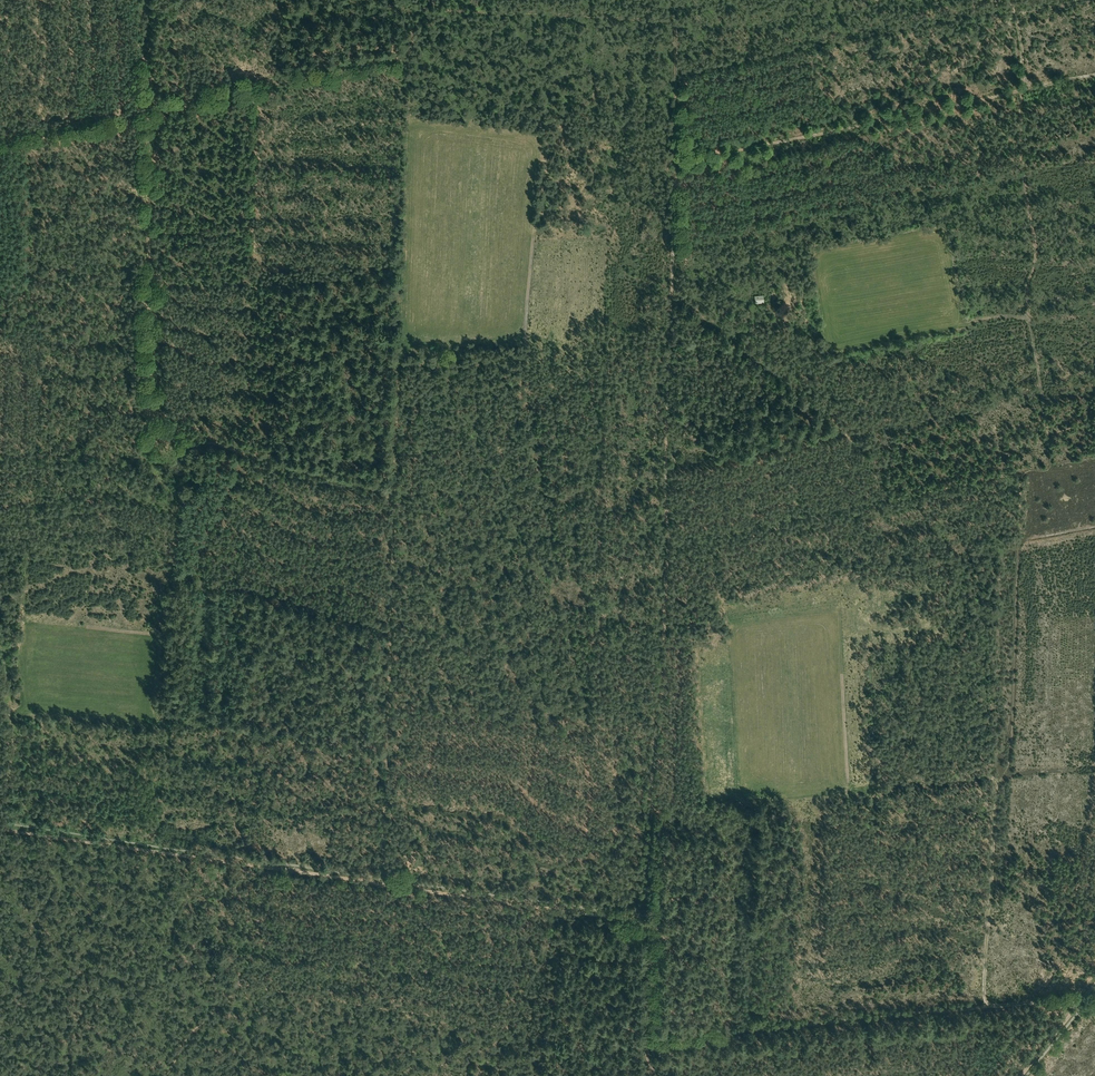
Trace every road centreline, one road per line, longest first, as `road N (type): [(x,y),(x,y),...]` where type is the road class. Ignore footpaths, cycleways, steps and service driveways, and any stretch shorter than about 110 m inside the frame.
road 1 (track): [(0,828),(646,922),(641,1038),(655,1075)]

